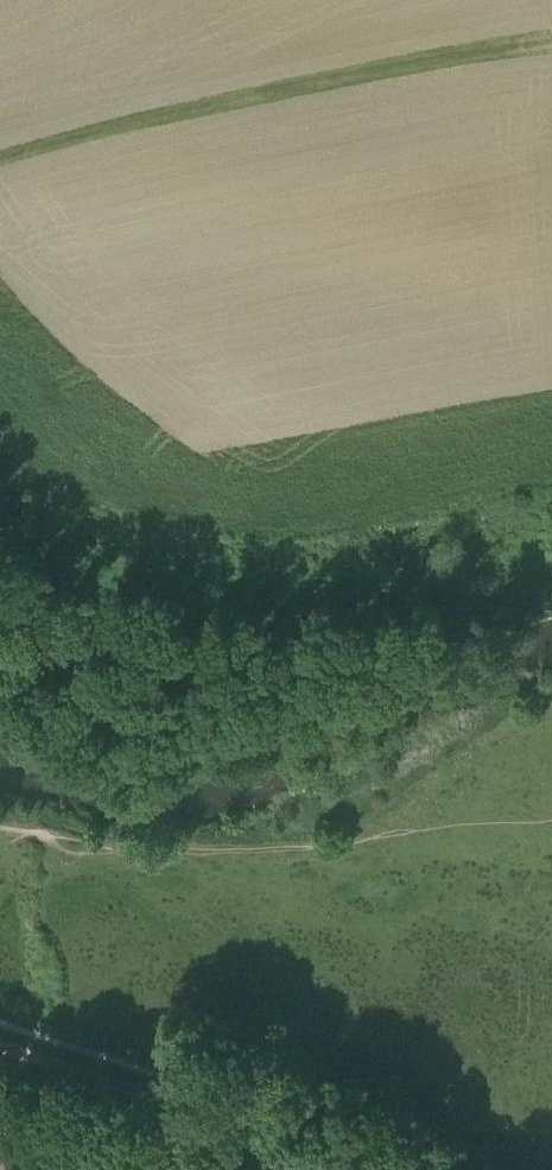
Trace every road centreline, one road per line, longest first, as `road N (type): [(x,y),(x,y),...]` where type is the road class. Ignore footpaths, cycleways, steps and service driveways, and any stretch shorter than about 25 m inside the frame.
road 1 (track): [(551,48),(410,64),(148,118),(0,159)]
road 2 (track): [(280,1169),(195,1119),(0,1048)]

